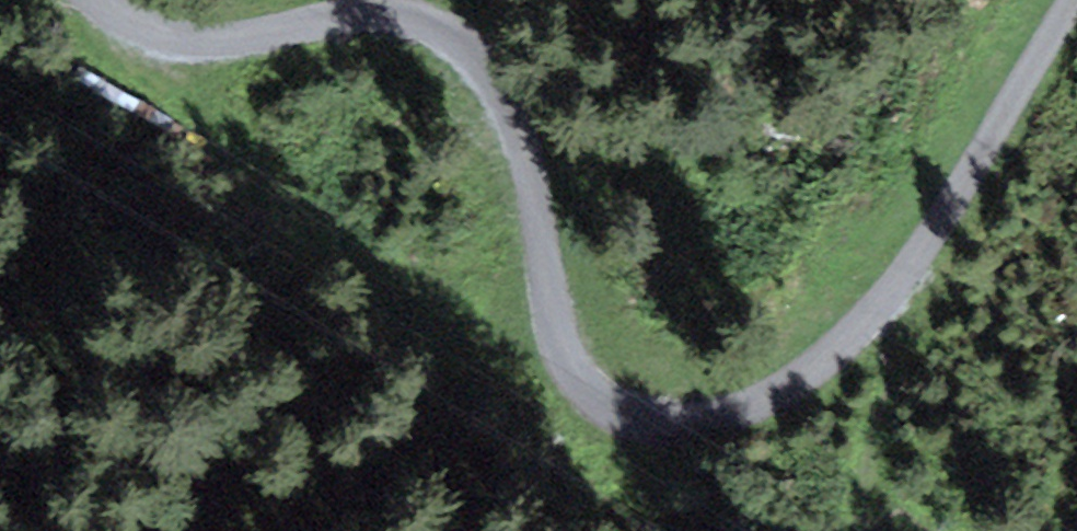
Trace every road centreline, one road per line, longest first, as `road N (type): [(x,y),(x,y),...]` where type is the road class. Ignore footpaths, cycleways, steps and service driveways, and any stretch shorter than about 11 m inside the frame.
road 1 (track): [(1076,6),(871,344),(709,425),(625,418),(577,372),(518,101),(461,32),(383,13),(193,44),(114,0)]
road 2 (track): [(193,44),(373,235),(577,372)]
road 3 (track): [(861,530),(884,375)]

